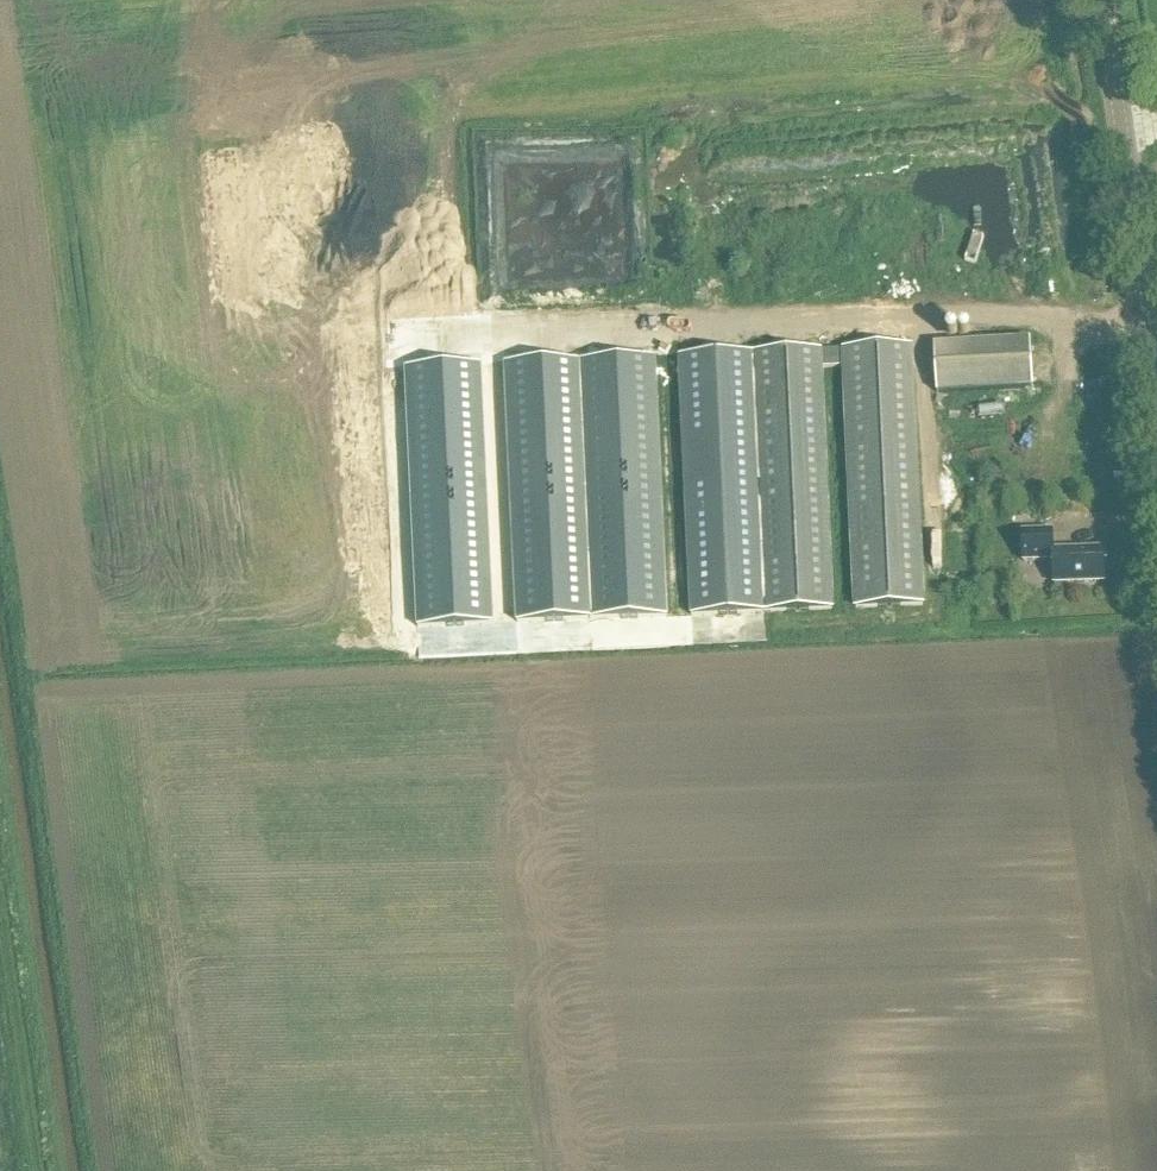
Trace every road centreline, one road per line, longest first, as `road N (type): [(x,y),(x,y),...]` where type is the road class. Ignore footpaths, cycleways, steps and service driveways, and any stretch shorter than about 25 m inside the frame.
road 1 (tertiary): [(1156,373),(1103,0)]
road 2 (track): [(0,909),(38,1170)]

